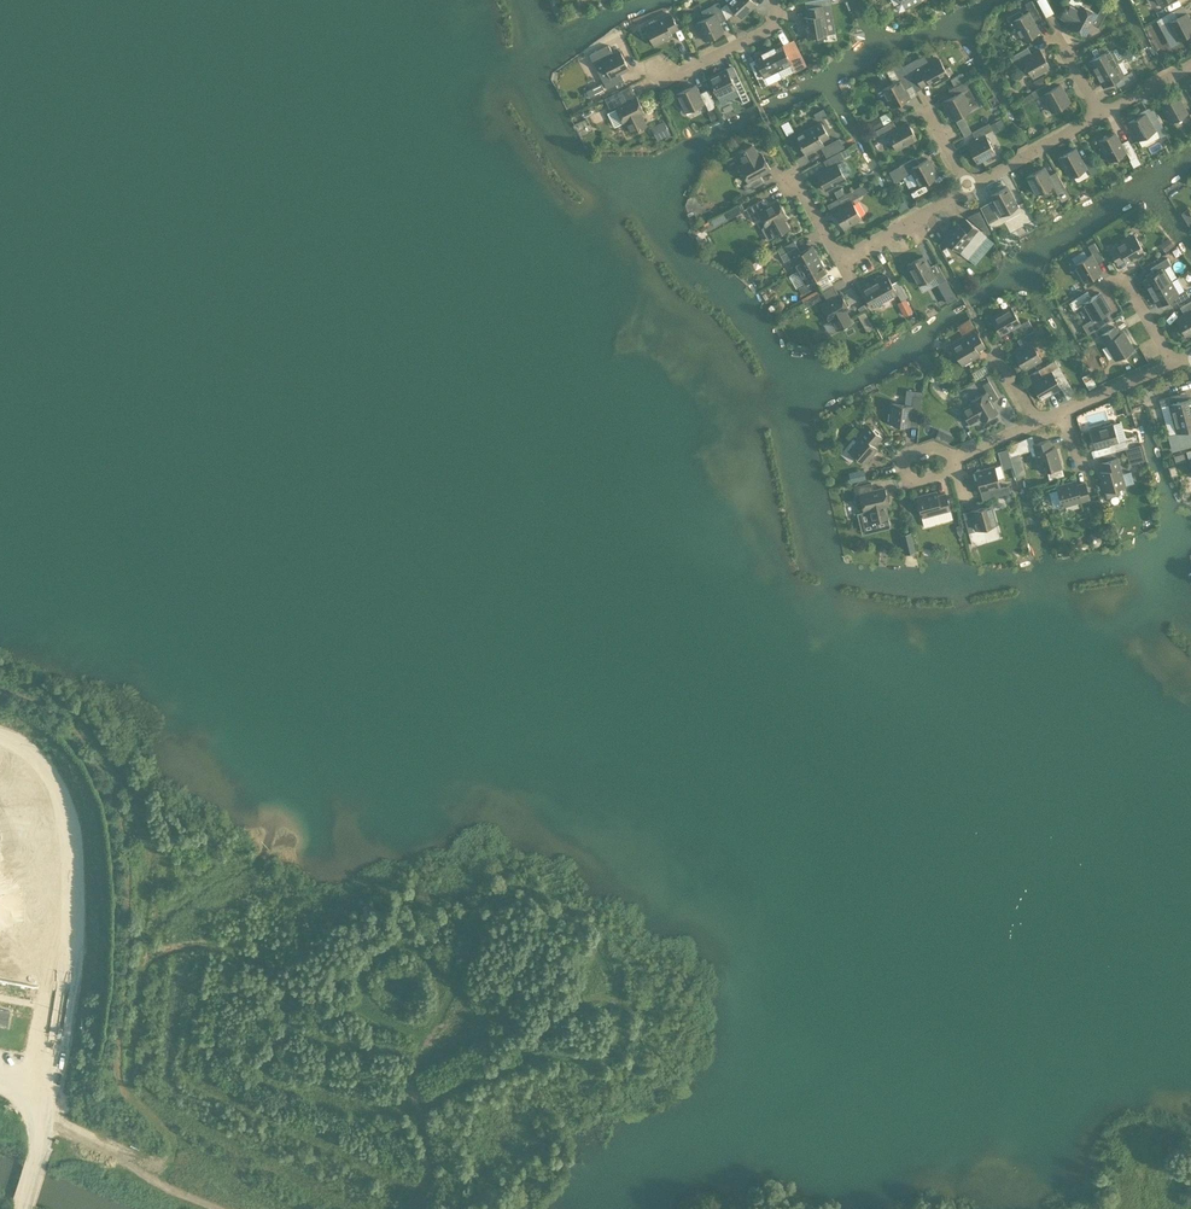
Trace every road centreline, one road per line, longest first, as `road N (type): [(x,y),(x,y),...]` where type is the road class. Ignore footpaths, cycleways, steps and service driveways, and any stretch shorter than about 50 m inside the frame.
road 1 (residential): [(795,176),(836,255),(849,258),(968,189)]
road 2 (residential): [(968,189),(1098,117)]
road 3 (residential): [(666,72),(682,74),(770,29),(774,0)]

